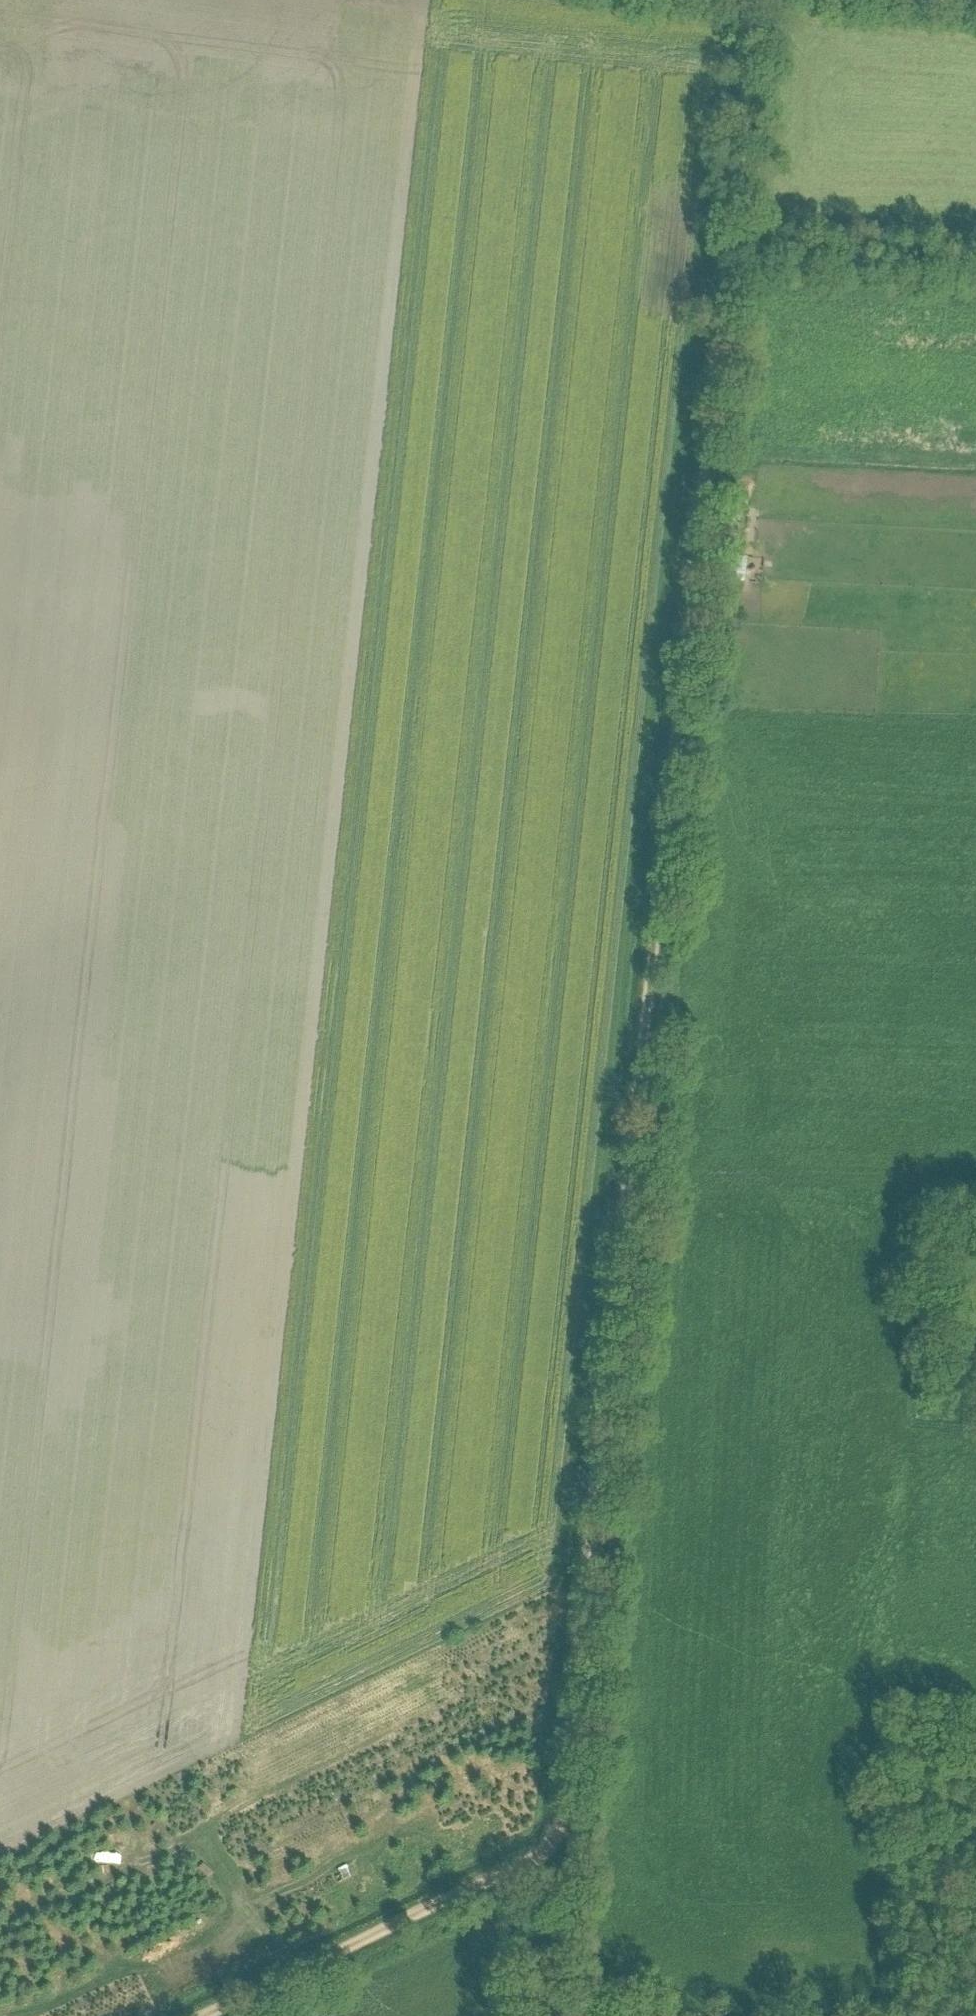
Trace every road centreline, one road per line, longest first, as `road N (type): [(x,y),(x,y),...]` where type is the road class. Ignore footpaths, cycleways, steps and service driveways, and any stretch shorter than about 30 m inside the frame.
road 1 (track): [(754,0),(556,1848),(203,2015)]

